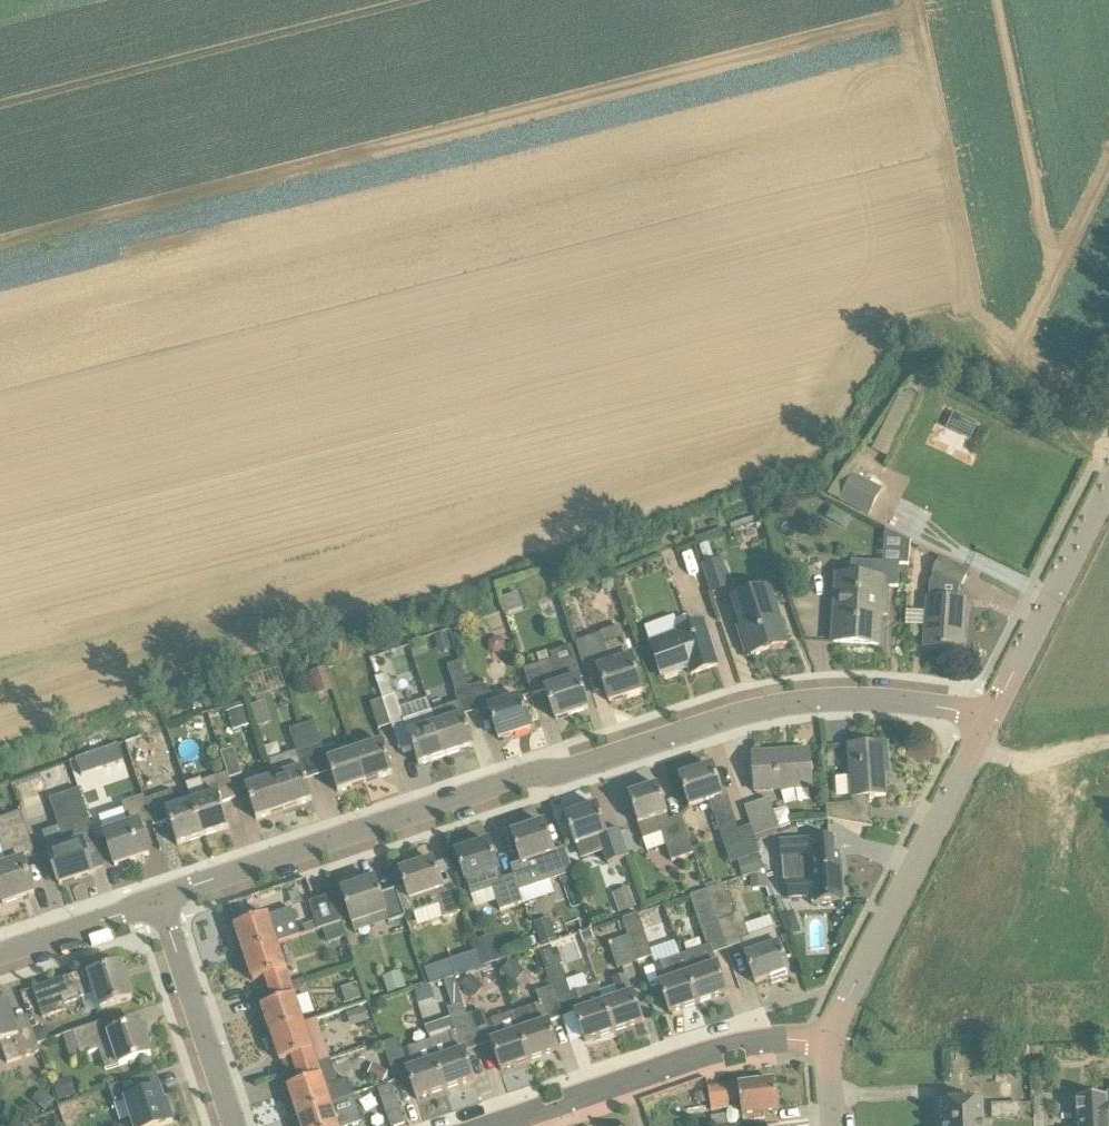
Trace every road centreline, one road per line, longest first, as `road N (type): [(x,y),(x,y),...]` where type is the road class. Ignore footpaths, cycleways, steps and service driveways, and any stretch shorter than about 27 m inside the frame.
road 1 (residential): [(157,897),(518,778),(568,771),(799,702),(948,706),(988,721)]
road 2 (tertiary): [(831,1042),(988,721)]
road 3 (residential): [(500,1125),(696,1056),(761,1042),(831,1042)]
road 4 (tertiary): [(988,721),(1108,478)]
road 5 (residential): [(228,1125),(157,897)]
road 6 (residential): [(0,954),(157,897)]

